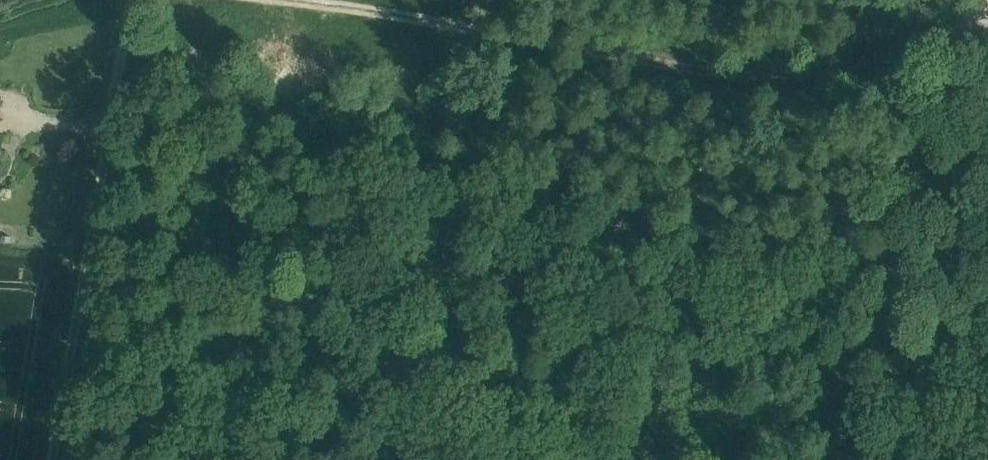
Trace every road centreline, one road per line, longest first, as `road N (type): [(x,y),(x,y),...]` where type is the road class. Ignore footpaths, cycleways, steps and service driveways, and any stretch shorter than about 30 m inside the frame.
road 1 (track): [(987,16),(883,50),(767,67),(368,0)]
road 2 (track): [(157,0),(133,123),(51,115)]

